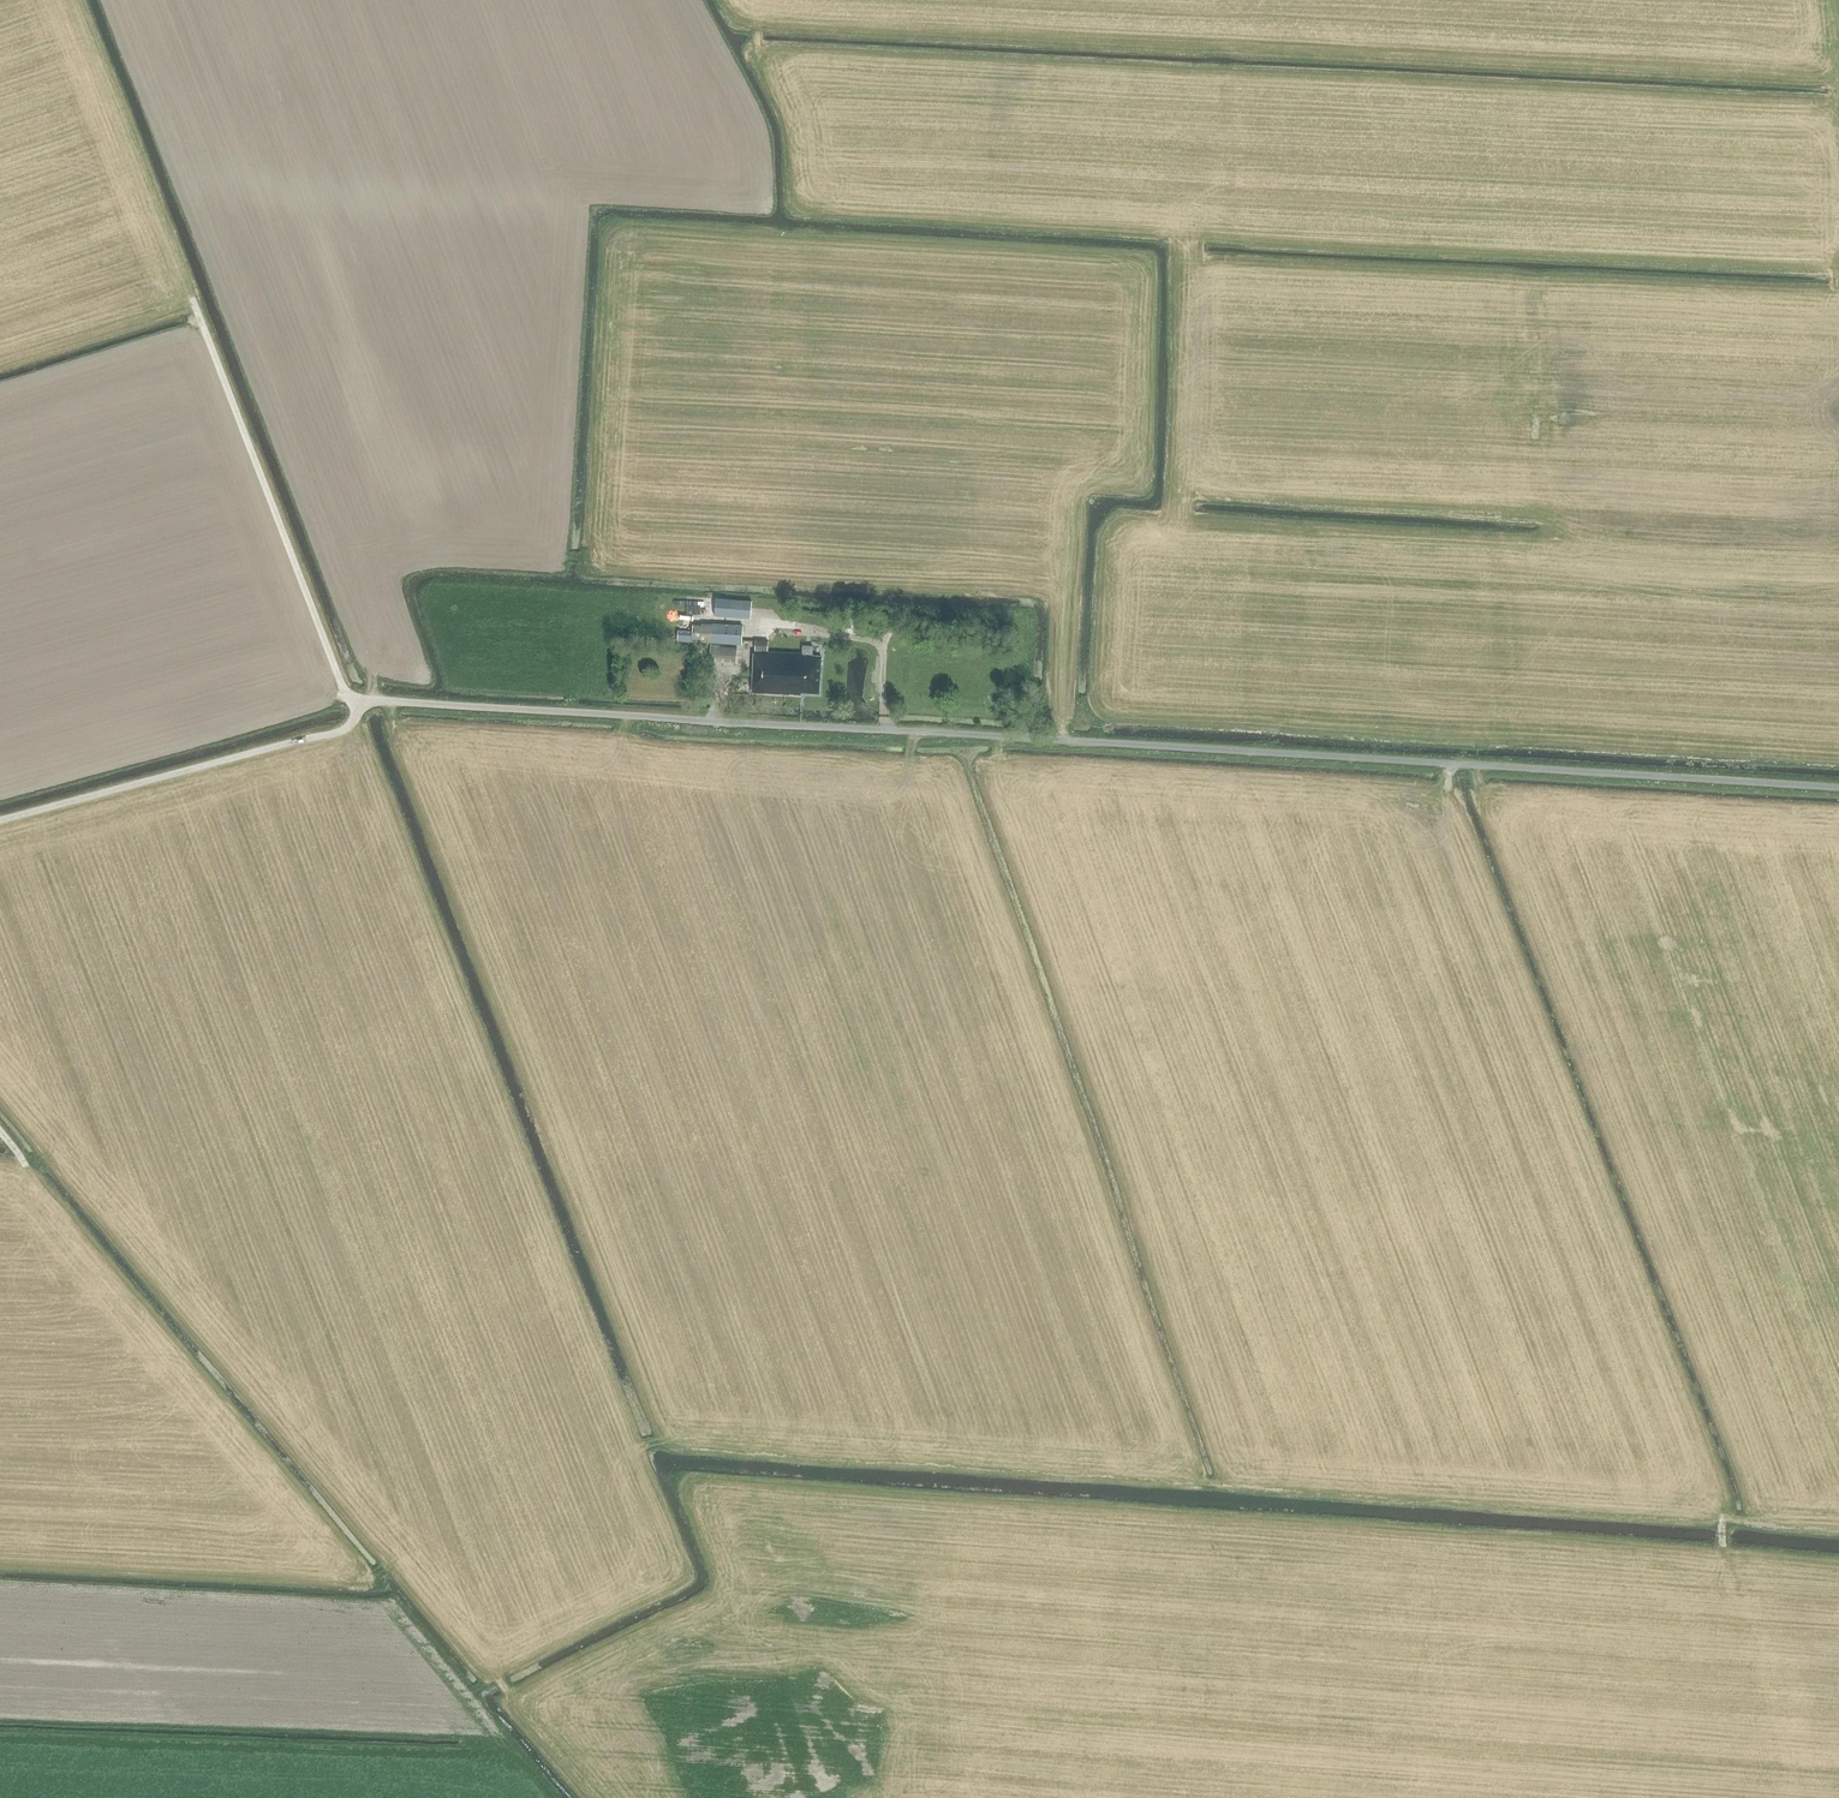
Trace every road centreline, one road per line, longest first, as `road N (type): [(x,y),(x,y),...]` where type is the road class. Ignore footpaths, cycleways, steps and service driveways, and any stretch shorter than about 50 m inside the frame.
road 1 (unclassified): [(1838,787),(359,699)]
road 2 (track): [(0,820),(333,734),(356,717),(359,699),(338,679),(193,301)]
road 3 (track): [(749,623),(879,645),(885,729)]

